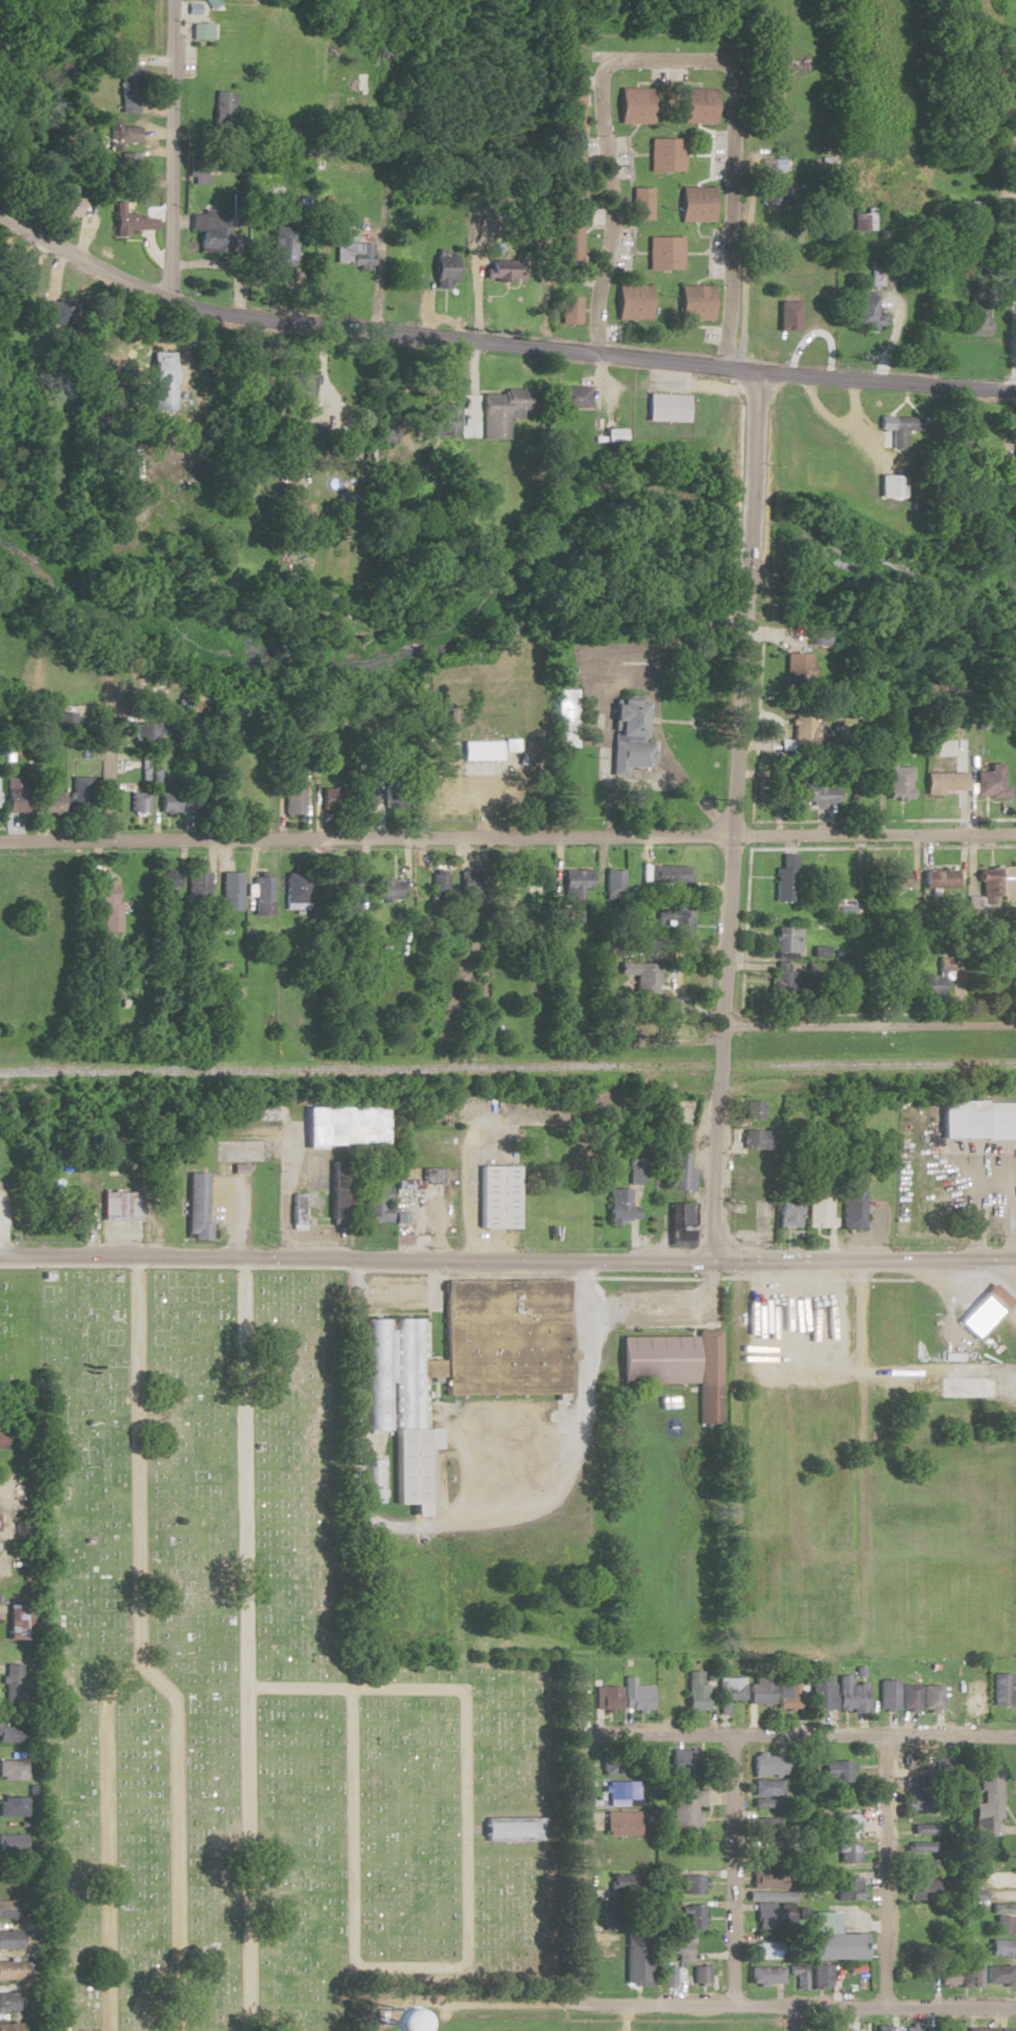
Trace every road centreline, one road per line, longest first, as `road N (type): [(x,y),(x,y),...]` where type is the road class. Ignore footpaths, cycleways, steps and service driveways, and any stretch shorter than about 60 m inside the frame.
road 1 (tertiary): [(0,215),(140,289),(212,312),(760,373),(1015,390)]
road 2 (residential): [(1015,834),(0,843)]
road 3 (tertiary): [(1015,1262),(0,1256)]
road 4 (residential): [(707,1264),(760,373)]
road 5 (residential): [(135,1257),(137,1658),(105,1706),(108,2030)]
road 6 (residential): [(247,2030),(234,1258)]
road 7 (residential): [(595,354),(613,214),(602,70),(622,60),(715,61),(735,76),(723,368)]
road 8 (residential): [(1015,1737),(577,1737)]
road 9 (residential): [(1015,2007),(581,2005)]
road 10 (residential): [(350,1687),(352,1968),(459,1969)]
road 11 (residential): [(179,1695),(178,2030)]
road 12 (residential): [(172,301),(172,0)]
road 13 (residential): [(718,1024),(1015,1024)]
road 14 (residential): [(459,1969),(466,1948),(462,1690)]
road 15 (residential): [(882,2008),(882,1736)]
road 16 (residential): [(732,2006),(731,1735)]
road 17 (residential): [(581,2005),(577,1737)]
road 18 (residential): [(462,1690),(246,1687)]

